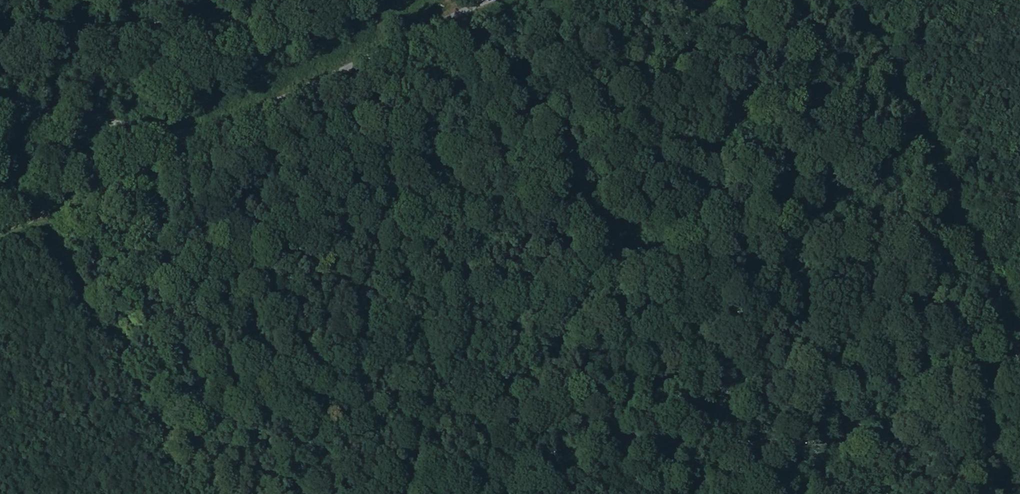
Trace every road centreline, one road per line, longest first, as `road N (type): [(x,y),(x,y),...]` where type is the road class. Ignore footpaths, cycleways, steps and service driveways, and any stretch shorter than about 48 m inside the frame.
road 1 (track): [(223,130),(495,0)]
road 2 (track): [(0,235),(223,130)]
road 3 (track): [(0,102),(145,129),(223,130)]

